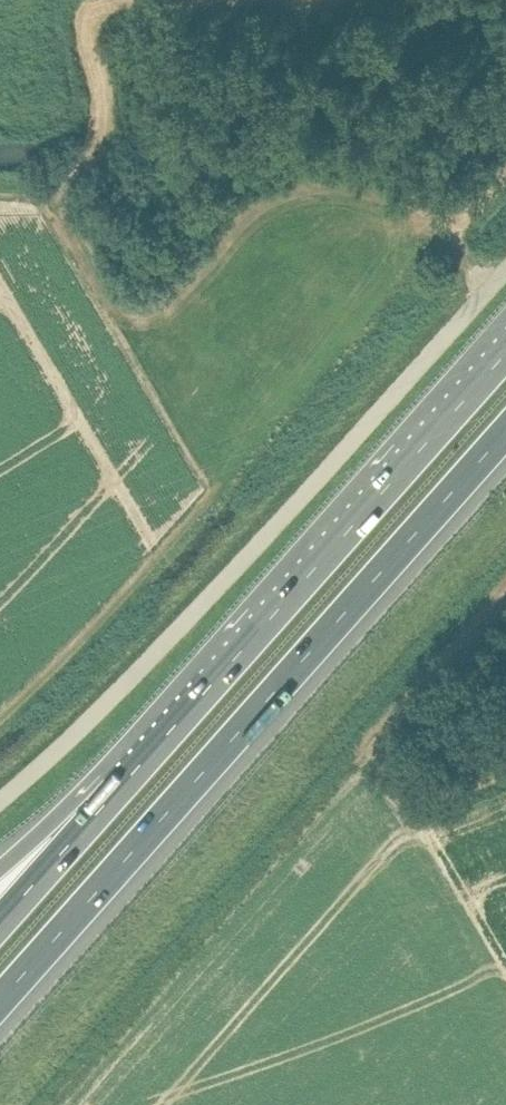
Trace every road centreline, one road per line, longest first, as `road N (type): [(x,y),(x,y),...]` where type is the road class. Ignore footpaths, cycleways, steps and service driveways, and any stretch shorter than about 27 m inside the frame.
road 1 (motorway): [(0,1000),(505,431)]
road 2 (unclassified): [(505,267),(113,698),(0,801)]
road 3 (motorway): [(505,353),(121,784)]
road 4 (motorway): [(121,784),(0,920)]
road 5 (motorway): [(121,784),(0,877)]

